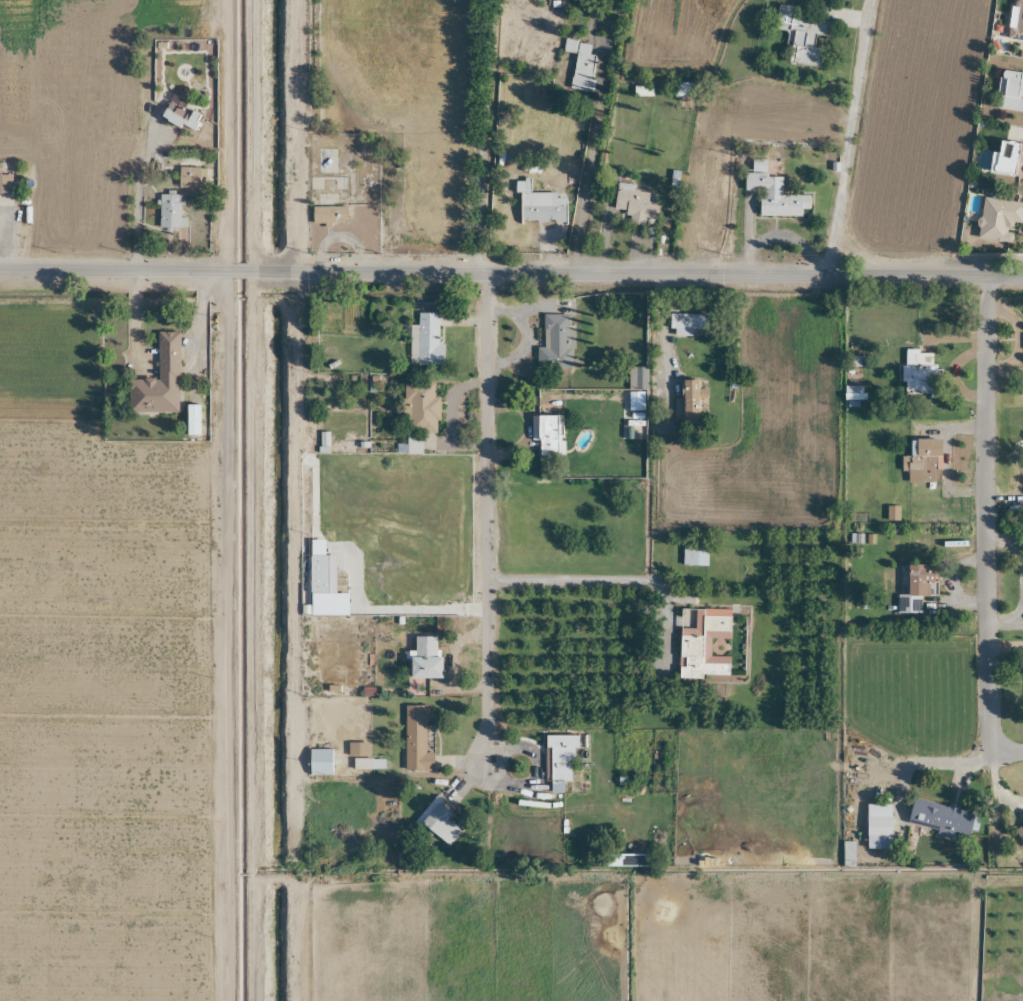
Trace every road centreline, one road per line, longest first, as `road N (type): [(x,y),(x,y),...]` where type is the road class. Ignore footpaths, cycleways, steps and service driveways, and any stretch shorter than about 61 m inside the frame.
road 1 (tertiary): [(1022,277),(0,270)]
road 2 (residential): [(488,765),(488,274)]
road 3 (residential): [(989,760),(988,276)]
road 4 (residential): [(1022,759),(838,756)]

